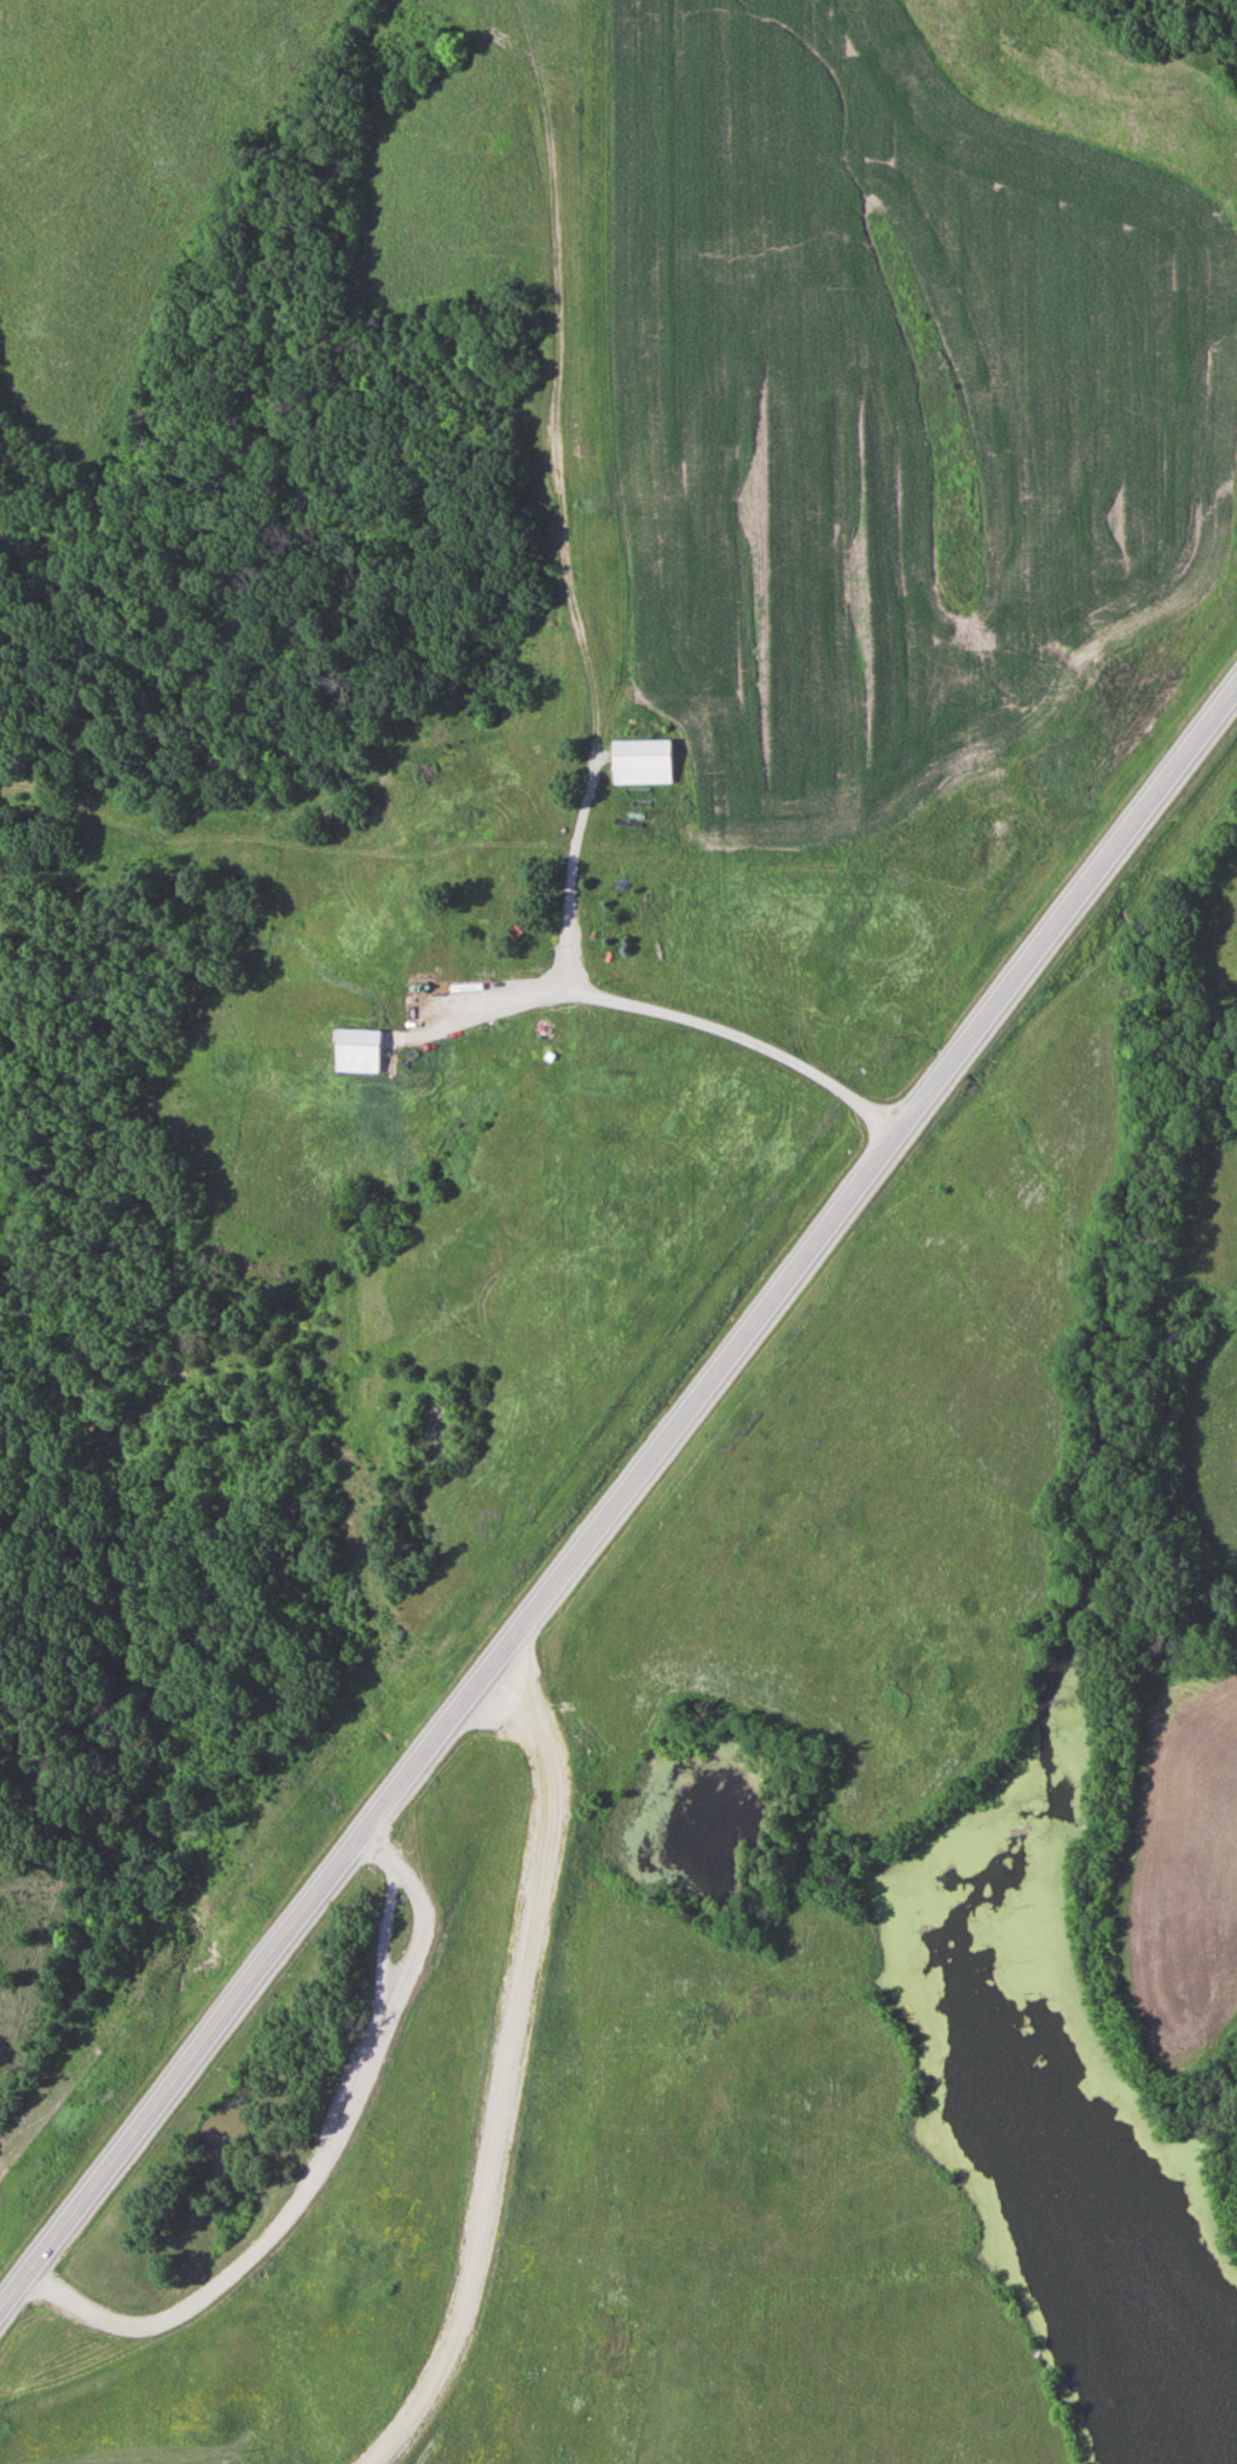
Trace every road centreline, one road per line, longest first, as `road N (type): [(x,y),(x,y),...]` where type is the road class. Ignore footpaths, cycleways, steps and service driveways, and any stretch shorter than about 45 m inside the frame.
road 1 (primary): [(0,2315),(1236,692)]

